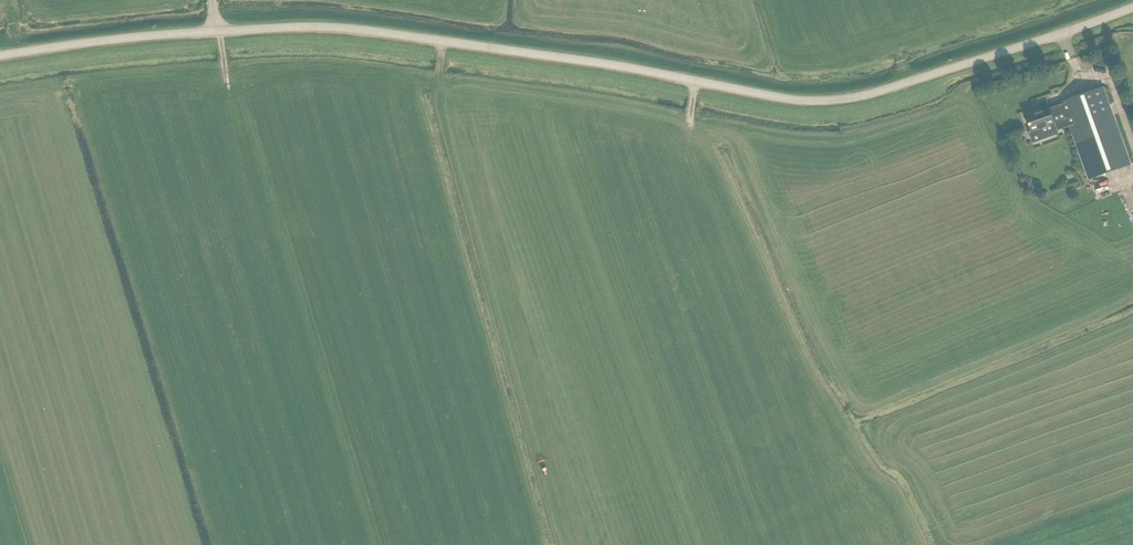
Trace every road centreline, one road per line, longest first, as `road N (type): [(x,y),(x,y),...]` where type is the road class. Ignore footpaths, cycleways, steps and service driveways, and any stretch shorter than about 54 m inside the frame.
road 1 (tertiary): [(217,32),(374,32),(819,101),(872,94),(1132,8)]
road 2 (tertiary): [(0,56),(217,32)]

